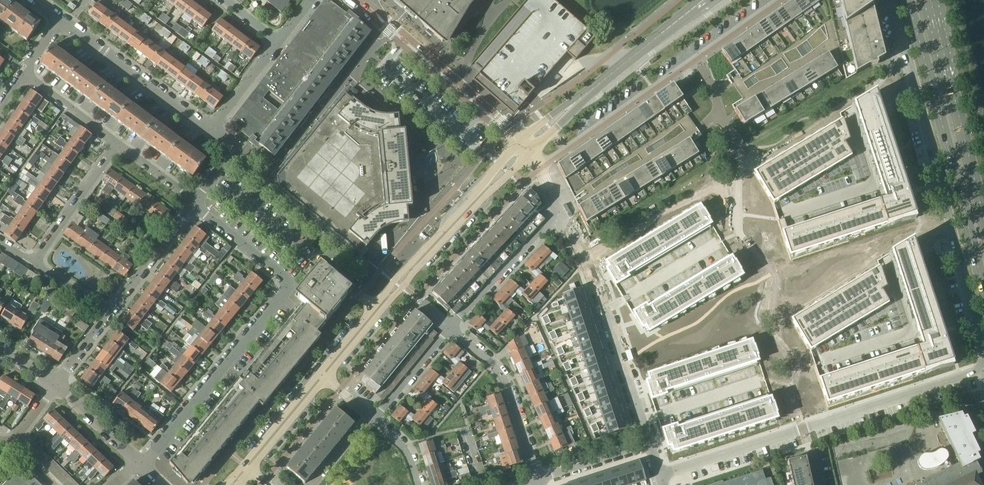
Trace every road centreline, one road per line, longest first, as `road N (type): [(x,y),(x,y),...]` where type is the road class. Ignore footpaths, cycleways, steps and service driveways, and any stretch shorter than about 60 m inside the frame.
road 1 (residential): [(887,0),(983,360)]
road 2 (residential): [(141,464),(290,284),(196,202)]
road 3 (residential): [(983,360),(982,376),(968,383),(663,473)]
road 4 (primary): [(908,0),(983,290)]
road 5 (residential): [(540,169),(780,0)]
road 6 (tertiary): [(507,165),(323,378)]
road 7 (residential): [(652,441),(612,316),(562,218)]
road 8 (tertiary): [(525,147),(703,0)]
road 9 (primary): [(983,217),(931,0)]
road 10 (residential): [(211,129),(60,18)]
road 11 (residential): [(539,479),(506,384),(451,329)]
road 12 (residential): [(376,13),(382,28),(500,123)]
road 13 (residential): [(500,123),(376,13)]
road 14 (residential): [(451,329),(562,218)]
road 15 (residential): [(33,263),(117,144)]
road 16 (residential): [(108,314),(196,202)]

